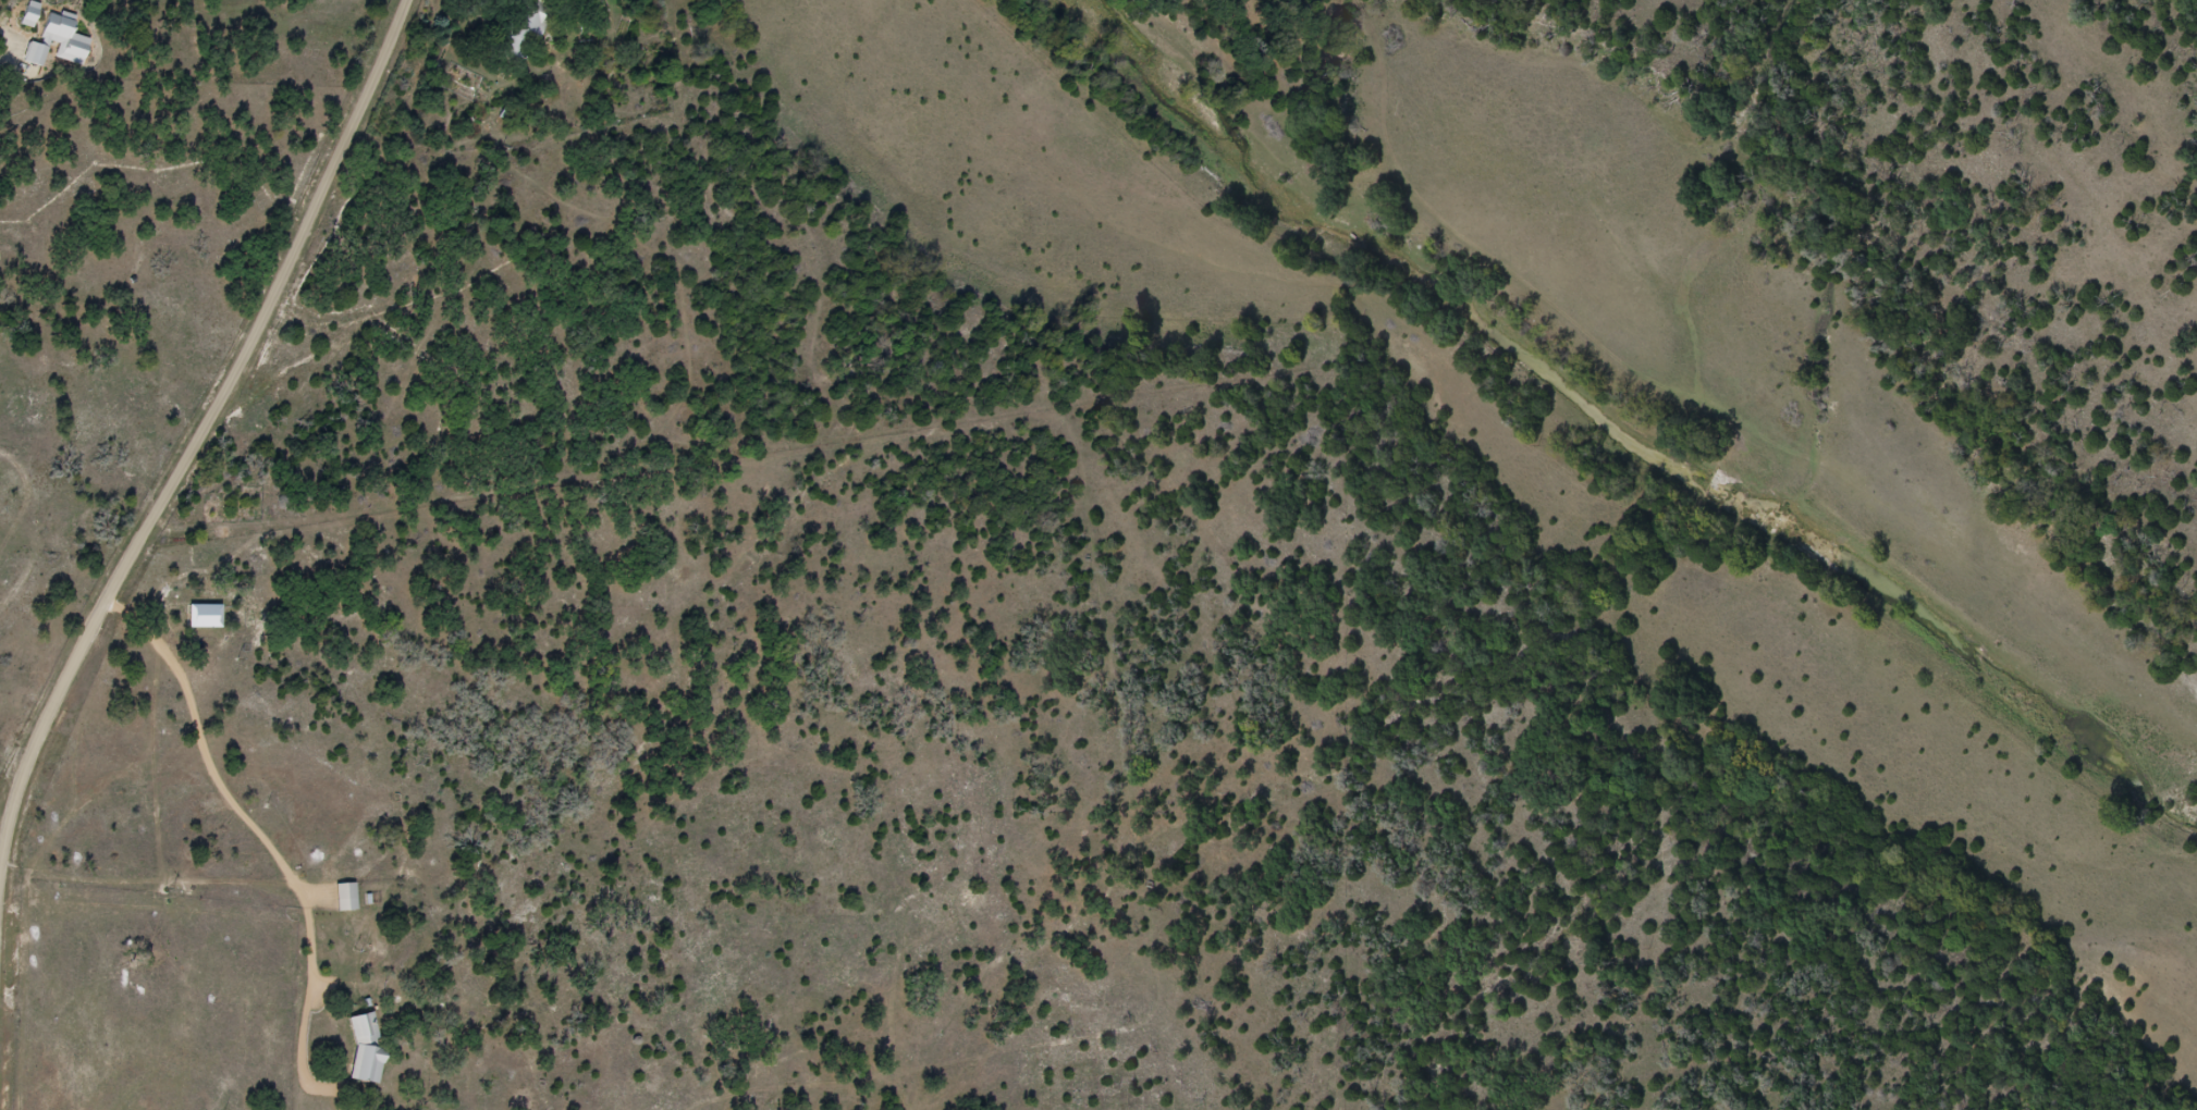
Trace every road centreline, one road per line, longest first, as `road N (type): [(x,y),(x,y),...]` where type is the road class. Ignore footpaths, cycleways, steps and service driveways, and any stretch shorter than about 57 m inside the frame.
road 1 (residential): [(0,870),(59,733),(262,378),(343,140),(410,0)]

